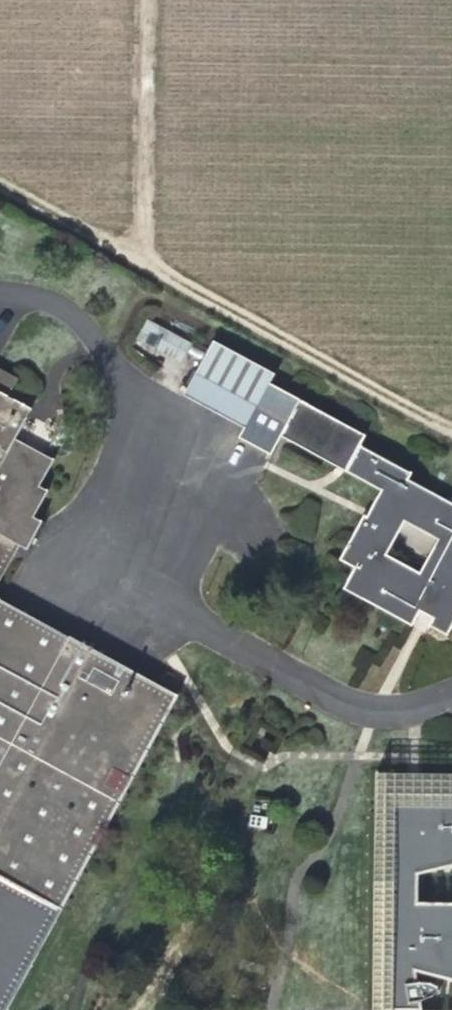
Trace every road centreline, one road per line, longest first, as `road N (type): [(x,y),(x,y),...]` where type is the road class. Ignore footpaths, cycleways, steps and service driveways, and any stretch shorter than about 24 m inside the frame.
road 1 (track): [(0,185),(451,433)]
road 2 (track): [(144,264),(146,0)]

